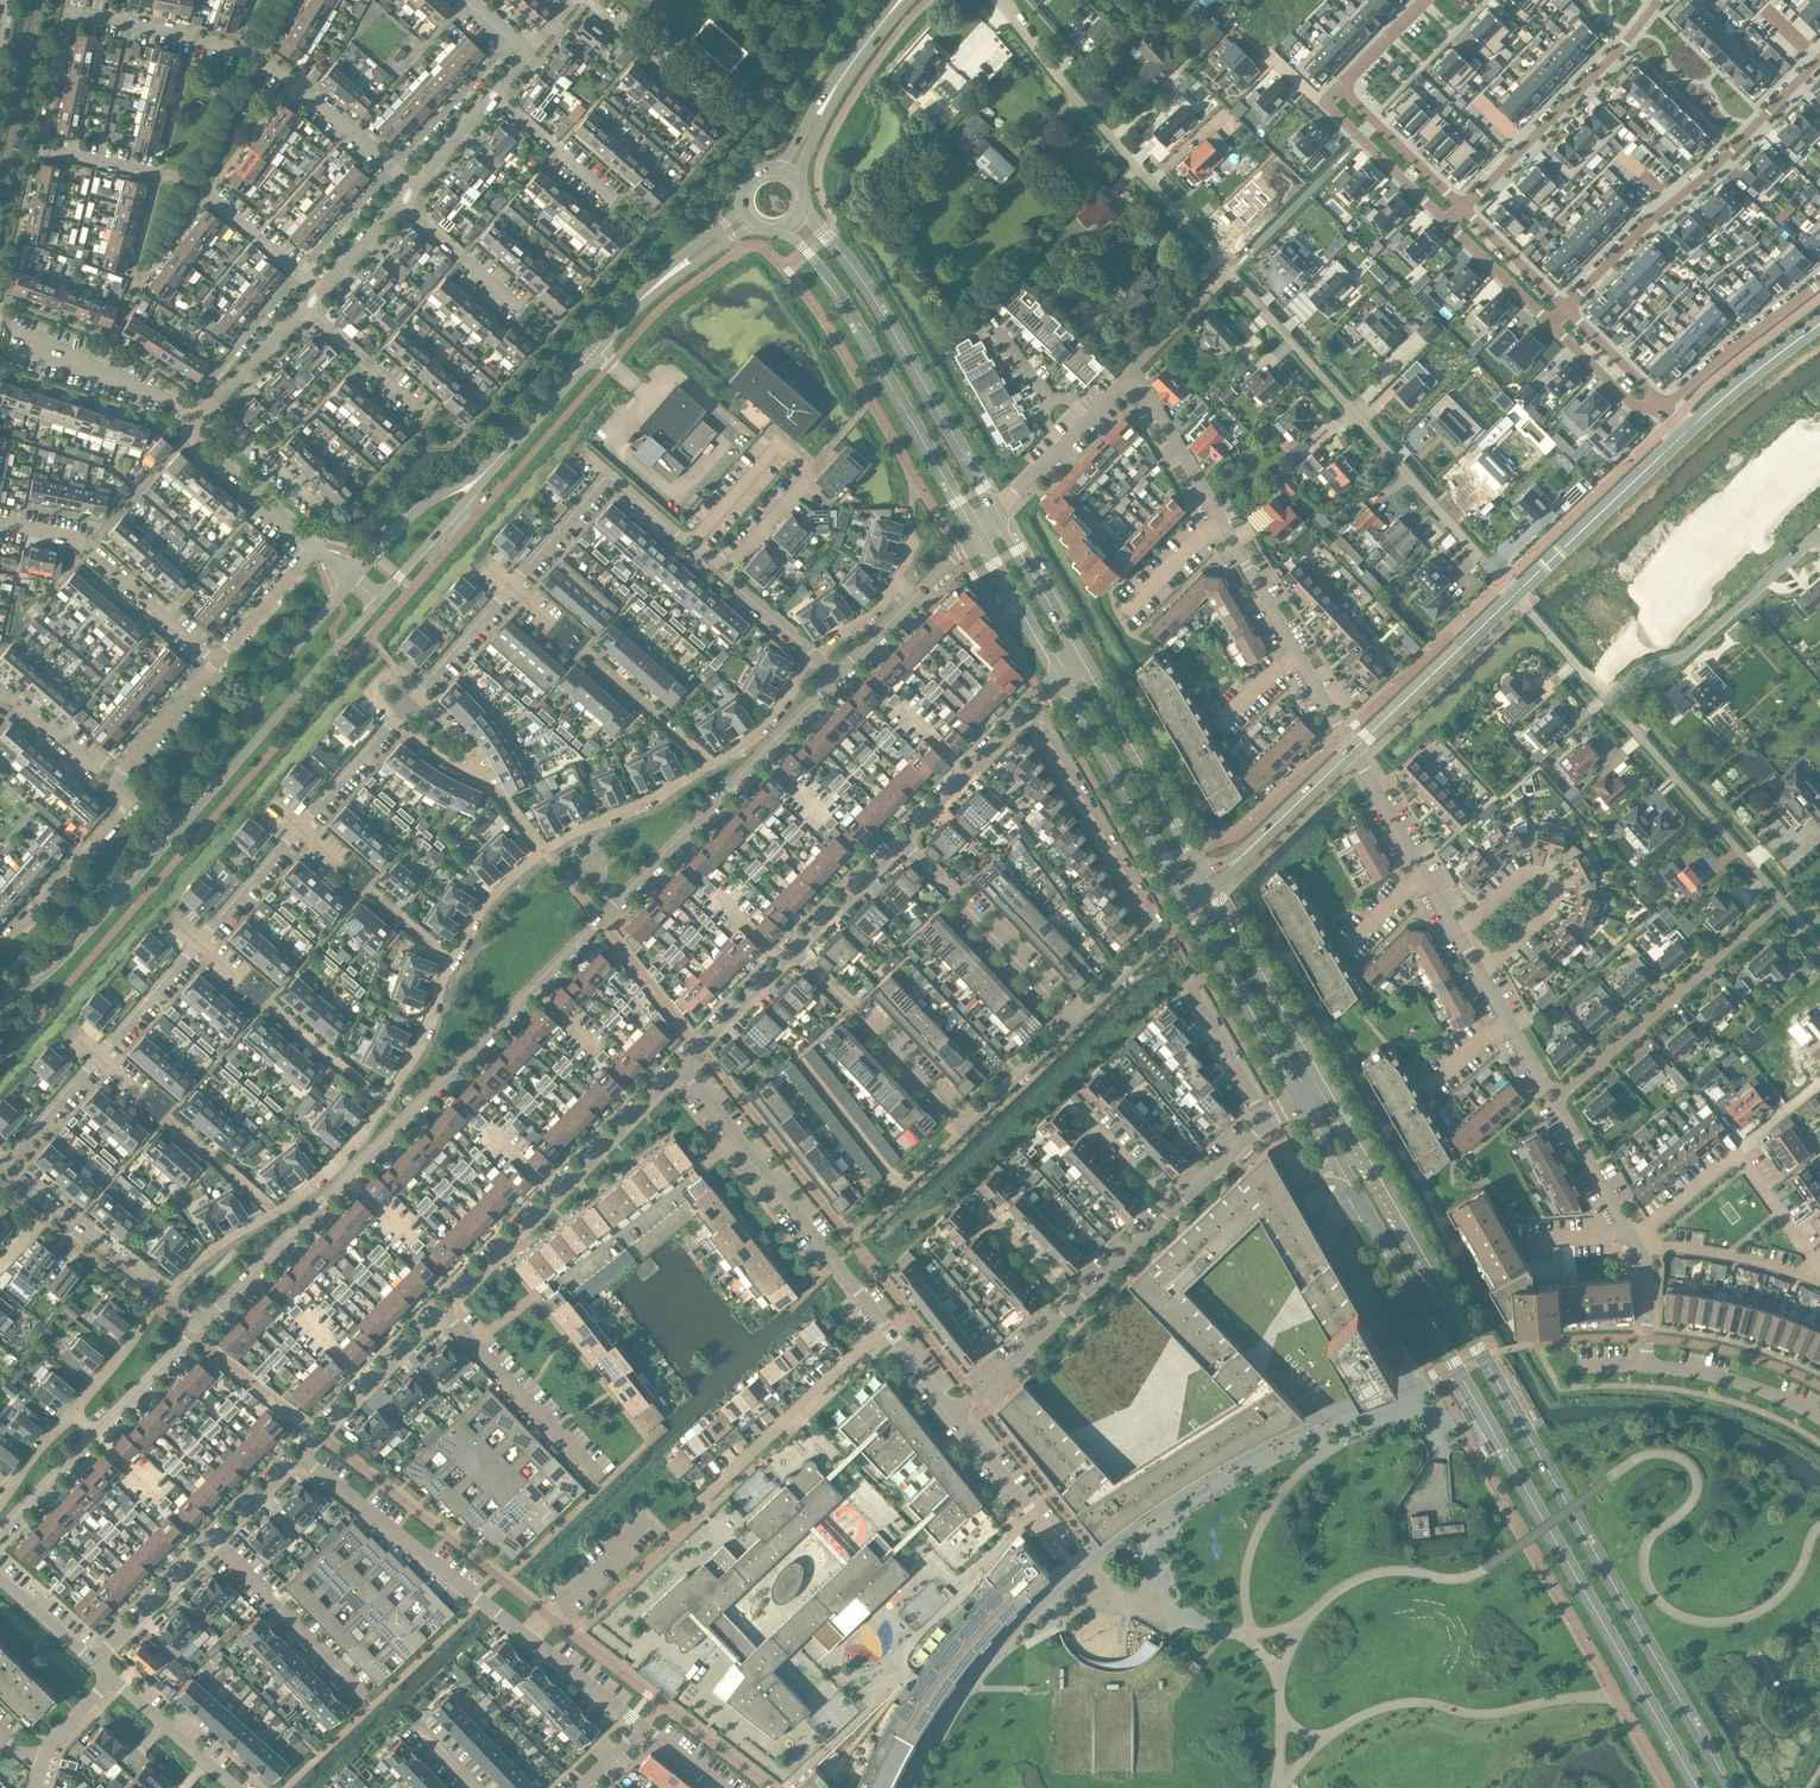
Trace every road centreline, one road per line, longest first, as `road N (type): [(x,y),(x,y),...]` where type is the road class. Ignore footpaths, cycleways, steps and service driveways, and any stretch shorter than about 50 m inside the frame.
road 1 (secondary): [(1725,1787),(1211,888)]
road 2 (residential): [(813,654),(763,723),(715,763),(570,833),(509,879),(451,960),(383,1102),(347,1152),(307,1188),(208,1252),(164,1296)]
road 3 (residential): [(200,1325),(834,675)]
road 4 (secondary): [(1308,1091),(1702,1787)]
road 5 (unclassified): [(1514,595),(1133,166),(1000,0)]
road 6 (residential): [(3,1164),(392,720)]
road 7 (residential): [(298,276),(191,185),(42,154),(72,11)]
road 8 (residential): [(1033,707),(1163,937),(1075,1021)]
road 9 (secondary): [(1185,843),(997,516)]
road 10 (secondary): [(997,516),(869,290),(803,209)]
road 11 (residential): [(389,169),(259,59),(72,11)]
road 12 (secondary): [(784,229),(843,301),(976,536)]
road 13 (residential): [(1564,308),(1819,58)]
road 14 (residential): [(437,1311),(681,1063)]
road 15 (residential): [(1783,901),(1554,1099)]
road 16 (residential): [(417,694),(608,475)]
road 17 (residential): [(1658,0),(1462,208)]
road 18 (tertiary): [(0,1003),(66,951),(193,806)]
road 19 (tertiary): [(354,582),(250,713),(193,806)]
road 20 (tertiary): [(193,806),(378,604)]
road 21 (unclassified): [(1783,901),(1604,696)]
road 22 (residential): [(1604,696),(1642,670),(1684,655),(1819,539)]
road 23 (residential): [(1220,520),(1353,749)]
road 24 (residential): [(217,662),(71,536),(0,525)]
road 25 (tertiary): [(497,462),(673,272)]
road 26 (residential): [(699,1499),(887,1327)]
road 27 (residential): [(836,1262),(681,1063)]
road 28 (residential): [(1075,1021),(901,839)]
road 29 (residential): [(963,1126),(794,949)]
road 30 (residential): [(1483,969),(1555,908),(1552,878),(1528,871),(1461,931)]
road 31 (residential): [(1088,418),(1136,371),(1220,520)]
road 32 (secondary): [(1514,595),(1684,433)]
road 33 (residential): [(300,1453),(481,1600)]
road 34 (residential): [(437,1311),(597,1471)]
road 35 (secondary): [(1192,899),(1308,1091)]
road 36 (secondary): [(1353,749),(1514,595)]
road 37 (residential): [(1819,441),(1660,594)]
road 38 (residential): [(211,1540),(363,1697)]
road 39 (residential): [(106,786),(126,806),(0,945)]
road 40 (residential): [(1461,931),(1353,749)]
road 41 (secondary): [(1062,677),(1164,857)]
road 42 (residential): [(643,1728),(481,1600)]
road 43 (residential): [(1819,280),(1660,410)]
road 44 (residential): [(417,694),(453,728),(480,771),(444,758),(392,720)]
road 45 (residential): [(196,416),(12,334)]
road 46 (residential): [(314,546),(332,521),(213,402)]
road 47 (residential): [(300,1453),(437,1311)]
road 48 (tertiary): [(497,462),(426,506),(354,582)]
road 49 (residential): [(1819,1279),(1636,1241)]
road 50 (residential): [(901,839),(1033,707)]
road 51 (residential): [(314,546),(204,451),(191,435),(196,416)]
road 52 (tertiary): [(378,604),(497,462)]
road 53 (residential): [(514,36),(389,169)]
road 54 (residential): [(1278,1136),(1348,1233),(1366,1292)]
road 55 (residential): [(1819,1417),(1766,1392),(1648,1367)]
road 56 (residential): [(298,276),(203,390),(196,416)]
road 57 (residential): [(957,1415),(1066,1552)]
road 58 (secondary): [(1684,433),(1819,324)]
road 59 (residential): [(809,473),(776,446),(691,543)]
road 60 (residential): [(93,1661),(211,1540)]
road 61 (residential): [(106,786),(217,662)]
road 62 (secondary): [(976,536),(1062,677)]
road 63 (residential): [(1636,1241),(1554,1099)]
road 64 (residential): [(617,203),(493,96)]
road 65 (residential): [(112,1677),(233,1787)]
road 66 (residential): [(522,310),(400,202)]
road 67 (residential): [(428,418),(312,304)]
road 68 (residential): [(681,1063),(794,949)]
road 69 (residential): [(707,104),(587,0)]
road 70 (residential): [(957,1415),(1070,1306)]
road 71 (residential): [(963,1126),(1075,1021)]
road 72 (residential): [(794,949),(901,839)]
road 73 (residential): [(1269,1119),(1189,990)]
road 74 (residential): [(93,1432),(200,1325)]
road 75 (residential): [(217,662),(314,546)]
road 76 (residential): [(1174,1209),(1072,1101)]
road 77 (residential): [(1554,1099),(1483,969)]
road 78 (residential): [(1550,322),(1643,412),(1660,410)]
road 79 (residential): [(1447,222),(1550,322)]
road 80 (residential): [(1564,308),(1462,208)]
road 81 (residential): [(1735,1154),(1819,1269)]
road 82 (residential): [(0,691),(106,786)]
road 83 (residential): [(1070,1306),(1174,1209)]
road 84 (residential): [(1660,410),(1656,396),(1564,308)]
road 85 (residential): [(164,1296),(53,1209)]
road 86 (residential): [(389,169),(298,276)]
road 87 (residential): [(213,402),(312,304)]
road 88 (residential): [(1070,1306),(977,1207)]
road 89 (unclassified): [(1604,696),(1514,595)]
road 90 (residential): [(0,1530),(93,1432)]
road 91 (residential): [(312,304),(400,202)]
road 92 (residential): [(723,573),(809,473)]
road 93 (residential): [(1636,1241),(1735,1154)]
road 94 (residential): [(1174,1209),(1269,1119)]
road 95 (residential): [(1648,1367),(1648,1279),(1636,1241)]
road 96 (secondary): [(1353,749),(1257,833)]
road 97 (residential): [(1220,520),(1129,609)]
road 98 (residential): [(211,1540),(300,1453)]
road 99 (residential): [(73,1413),(149,1315)]
road 100 (residential): [(0,1579),(93,1661)]
road 101 (residential): [(1426,0),(1340,89)]
road 102 (unknown): [(1660,594),(1667,616),(1592,683)]
road 103 (residential): [(1462,208),(1375,123)]
road 104 (residential): [(413,187),(493,96)]
road 105 (residential): [(813,654),(723,573)]

